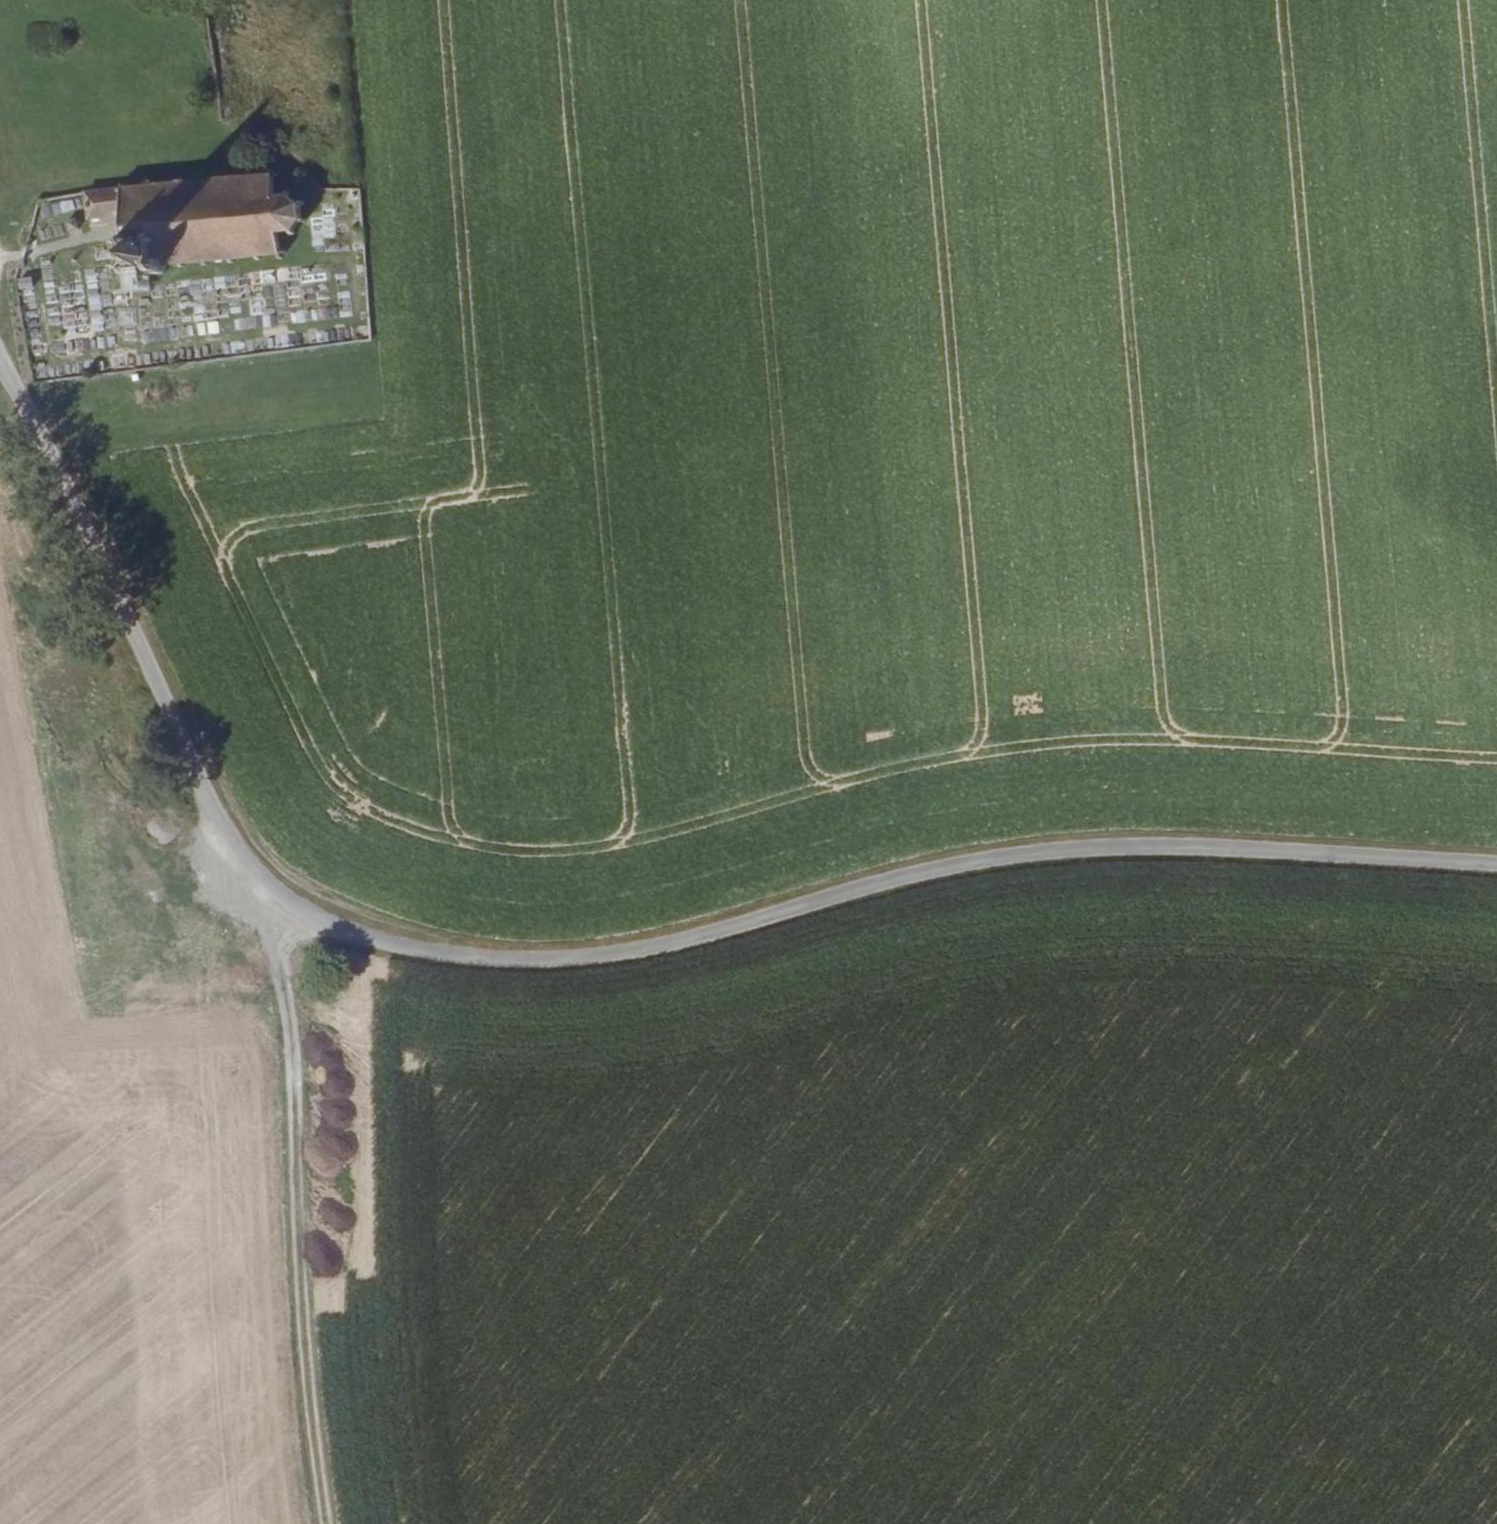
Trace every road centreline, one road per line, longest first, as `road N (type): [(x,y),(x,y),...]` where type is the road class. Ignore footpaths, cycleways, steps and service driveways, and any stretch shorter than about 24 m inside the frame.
road 1 (tertiary): [(1496,871),(1052,846),(915,865),(630,949),(433,953),(321,920),(275,891),(211,797),(26,392),(0,351)]
road 2 (track): [(275,891),(288,956),(306,1397),(329,1523)]

